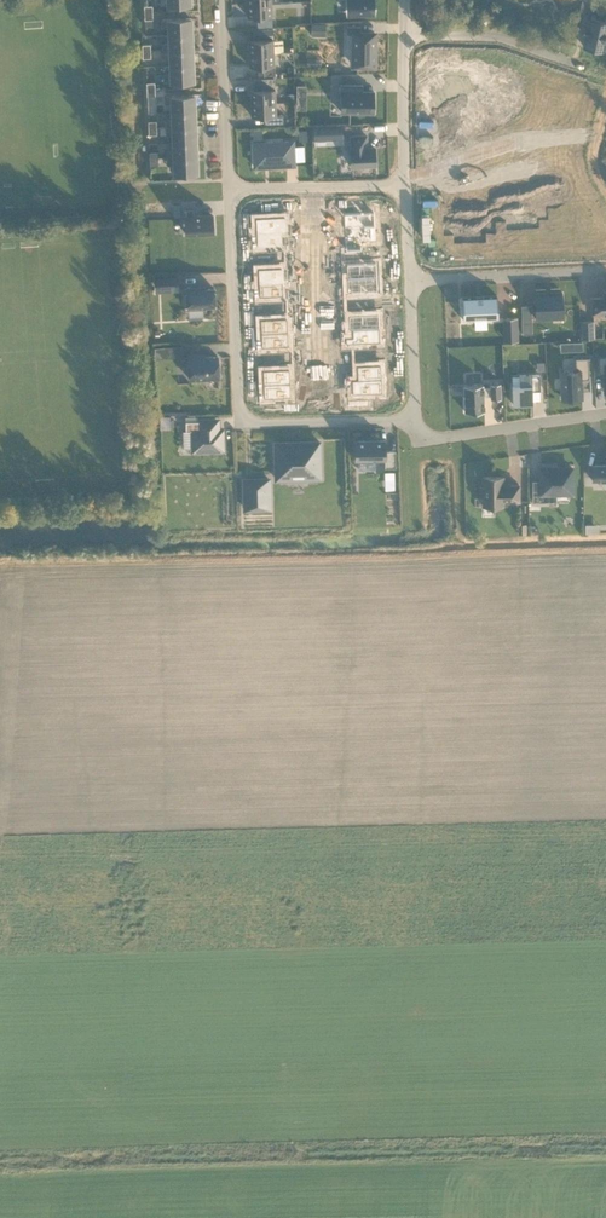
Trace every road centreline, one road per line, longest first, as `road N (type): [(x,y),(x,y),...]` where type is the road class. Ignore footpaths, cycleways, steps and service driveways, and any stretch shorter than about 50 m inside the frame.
road 1 (residential): [(229,188),(246,419),(417,418)]
road 2 (residential): [(417,418),(419,436),(430,443),(605,416)]
road 3 (residential): [(605,273),(413,283)]
road 4 (residential): [(222,0),(229,188)]
road 5 (residential): [(405,33),(490,34),(585,70)]
road 6 (residential): [(229,188),(406,185)]
road 7 (residential): [(405,33),(406,185)]
road 8 (residential): [(413,283),(417,418)]

